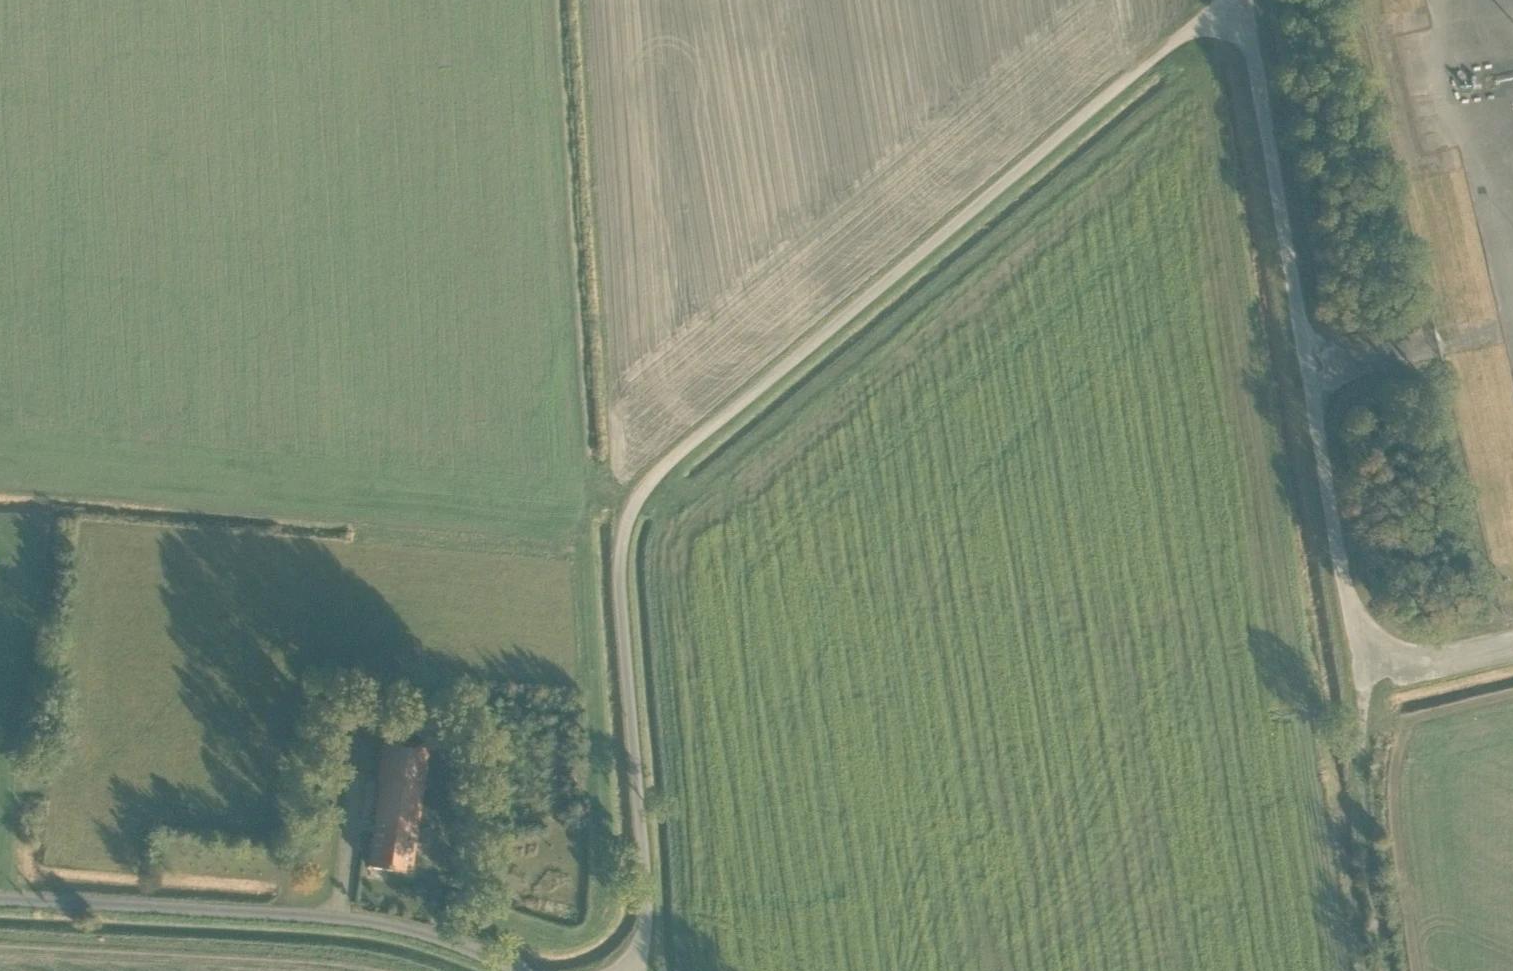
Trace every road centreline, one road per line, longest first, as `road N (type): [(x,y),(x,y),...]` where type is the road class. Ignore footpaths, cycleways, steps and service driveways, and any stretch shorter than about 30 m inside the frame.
road 1 (unclassified): [(639,970),(646,929),(620,534),(652,482),(1118,86),(1231,0)]
road 2 (unclassified): [(1362,672),(1245,0)]
road 3 (unclassified): [(0,898),(383,923),(524,970)]
road 4 (track): [(1387,970),(1359,795),(1362,672)]

